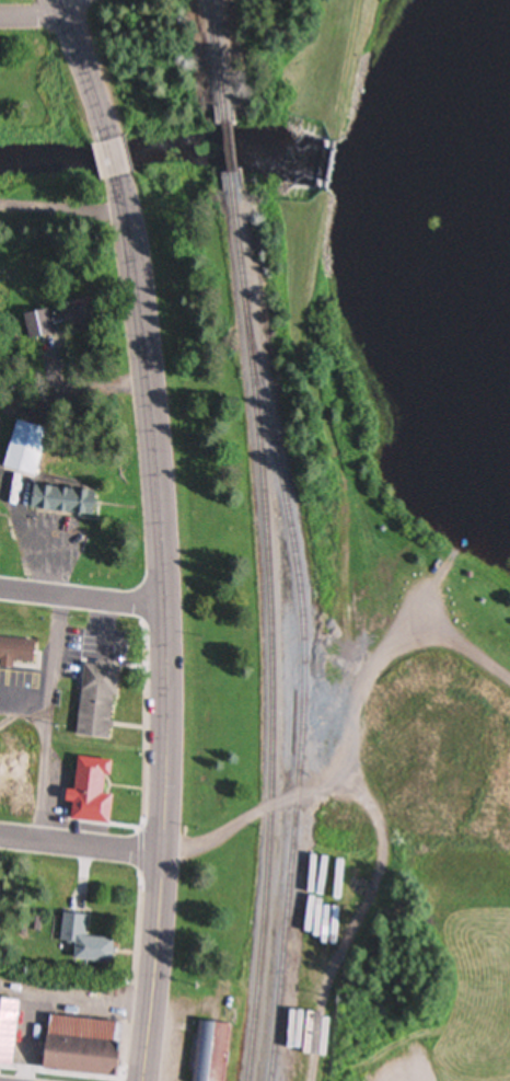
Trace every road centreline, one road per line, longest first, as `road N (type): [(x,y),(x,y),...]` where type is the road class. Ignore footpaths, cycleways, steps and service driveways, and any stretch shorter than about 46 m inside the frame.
road 1 (tertiary): [(119,179),(140,287),(169,611),(164,853),(142,1080)]
road 2 (residential): [(0,836),(164,853),(212,842),(299,796),(341,786),(361,692)]
road 3 (residential): [(169,611),(0,593)]
road 4 (tertiary): [(61,0),(108,140)]

